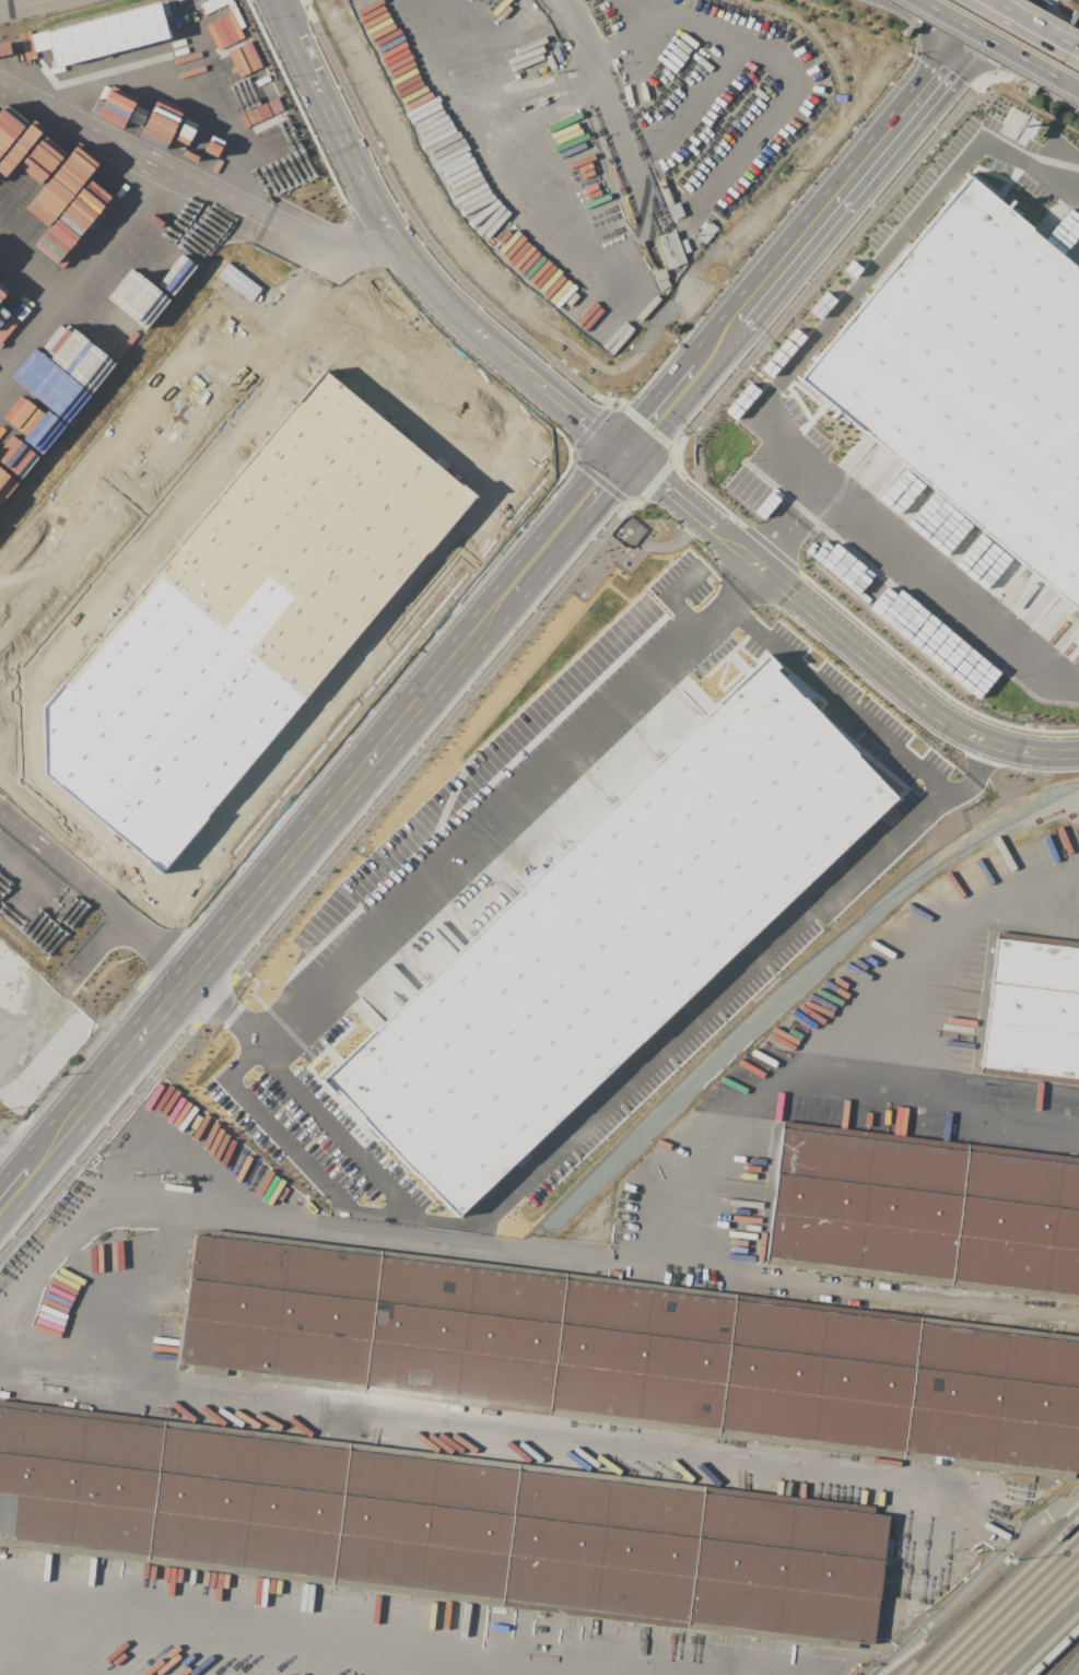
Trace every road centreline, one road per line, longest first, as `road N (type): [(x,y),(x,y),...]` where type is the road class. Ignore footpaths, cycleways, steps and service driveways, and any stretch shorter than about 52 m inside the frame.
road 1 (residential): [(621,457),(418,271),(371,206),(272,0)]
road 2 (residential): [(1078,755),(1015,753),(969,739),(652,481)]
road 3 (secondary): [(166,1003),(0,1202)]
road 4 (secondary): [(295,847),(166,1003)]
road 5 (secondary): [(621,457),(497,605)]
road 6 (motorway): [(917,0),(1078,91)]
road 7 (secondary): [(732,329),(621,457)]
road 8 (secondary): [(904,122),(810,242)]
road 9 (primary): [(894,0),(928,27),(934,47),(904,122)]
road 10 (secondary): [(982,31),(904,122)]

